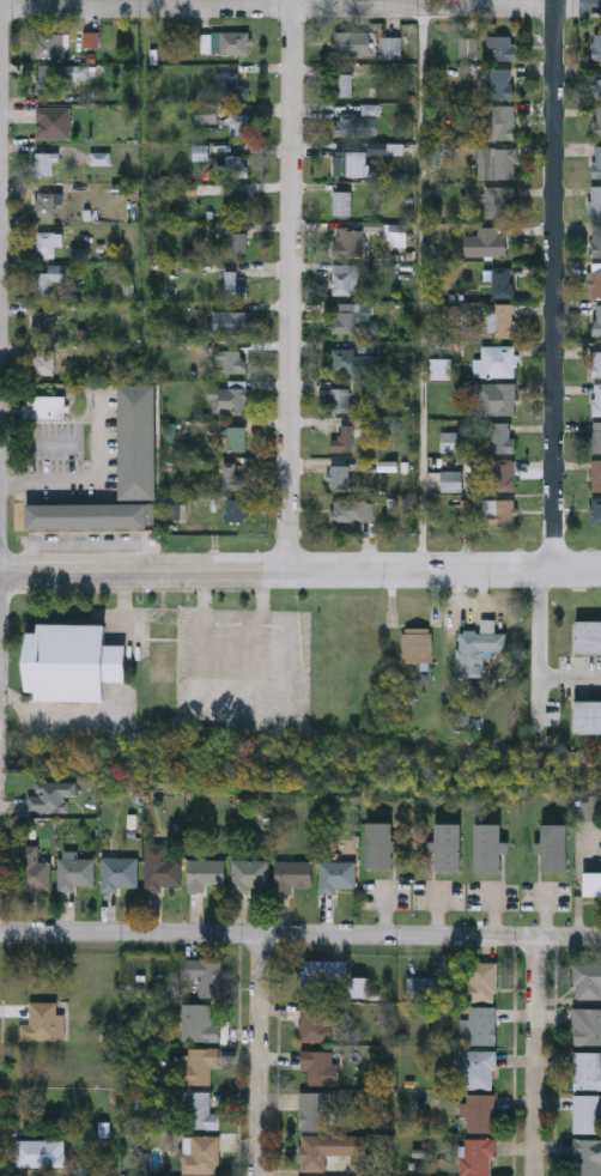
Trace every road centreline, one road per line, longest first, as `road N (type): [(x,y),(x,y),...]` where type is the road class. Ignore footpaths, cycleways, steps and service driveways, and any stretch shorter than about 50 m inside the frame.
road 1 (residential): [(0,932),(600,939)]
road 2 (residential): [(0,10),(600,5)]
road 3 (tertiary): [(0,574),(600,570)]
road 4 (residential): [(297,0),(291,572)]
road 5 (residential): [(560,0),(559,572)]
road 6 (residential): [(256,933),(254,1175)]
road 7 (residential): [(536,939),(533,1175)]

